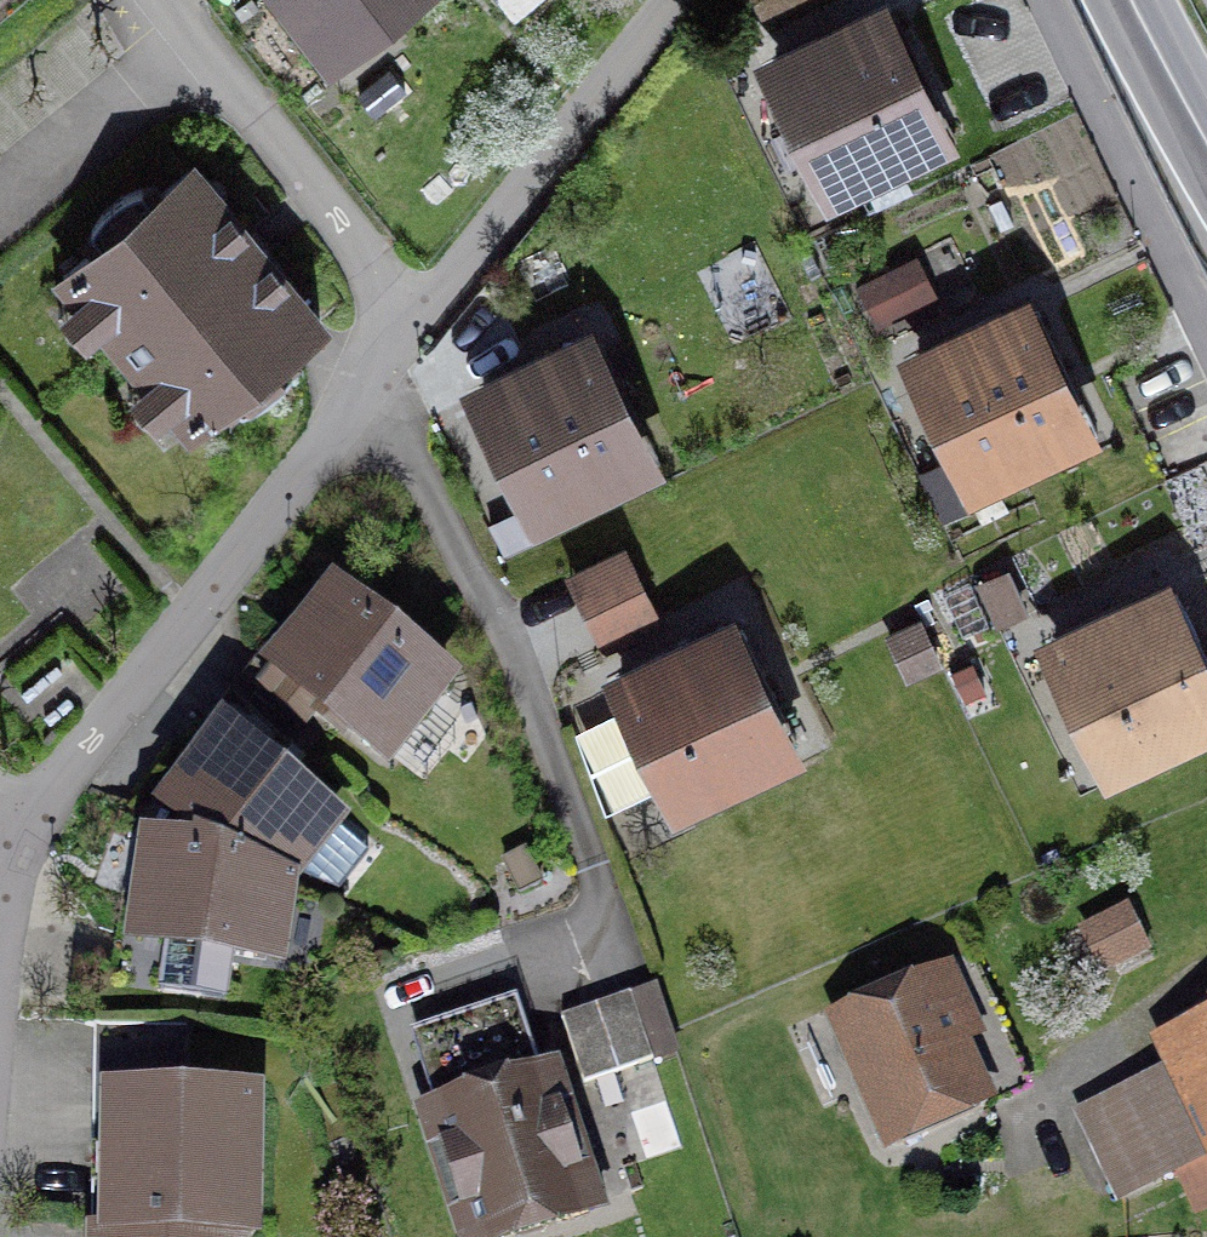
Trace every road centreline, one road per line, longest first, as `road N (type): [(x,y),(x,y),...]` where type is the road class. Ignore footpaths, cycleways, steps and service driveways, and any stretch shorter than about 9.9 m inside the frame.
road 1 (residential): [(370,385),(516,667),(628,967)]
road 2 (residential): [(29,818),(370,385)]
road 3 (residential): [(418,319),(676,0)]
road 4 (residential): [(418,319),(170,0)]
road 5 (residential): [(1206,316),(1047,0)]
road 6 (secondary): [(1206,140),(1131,0)]

